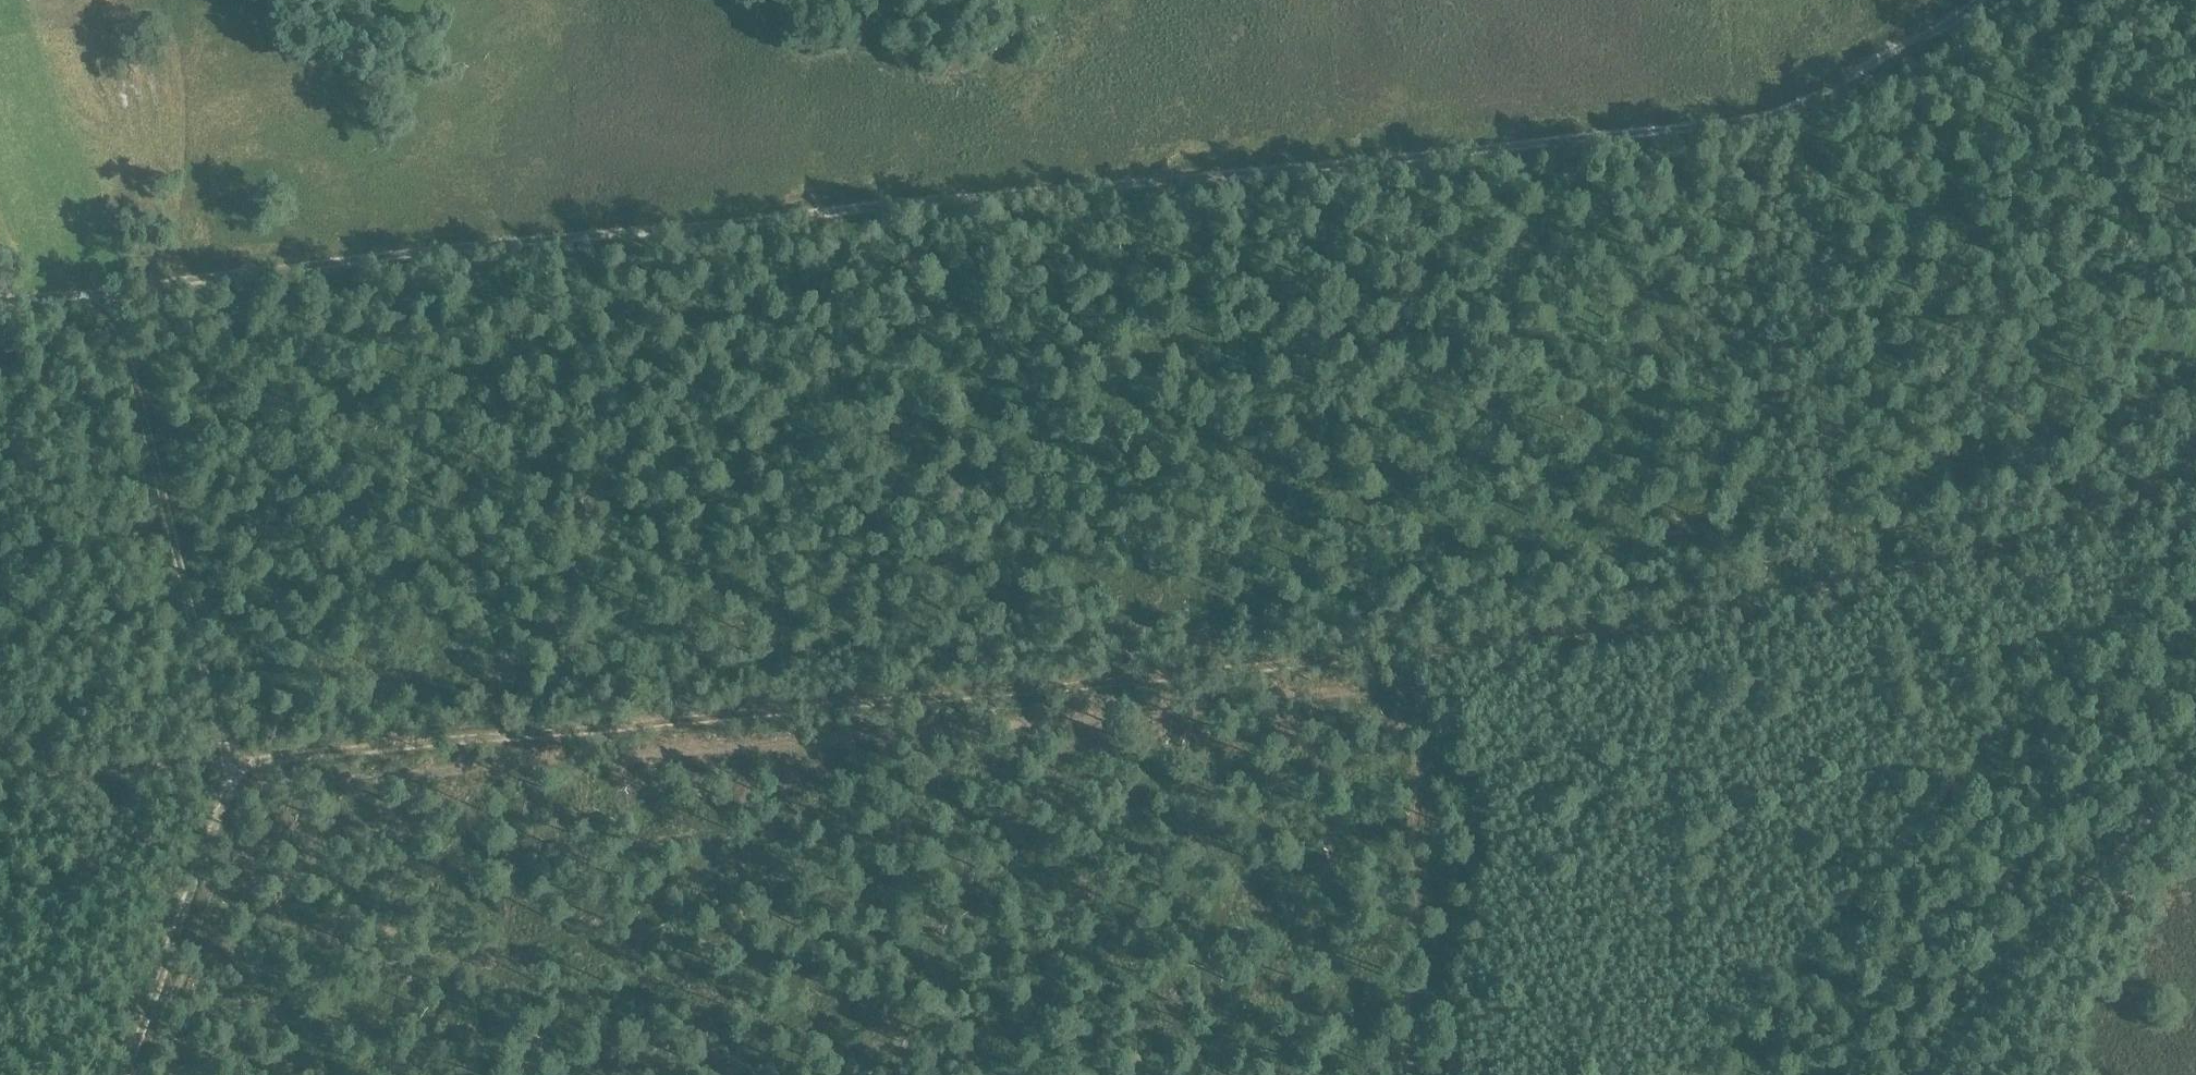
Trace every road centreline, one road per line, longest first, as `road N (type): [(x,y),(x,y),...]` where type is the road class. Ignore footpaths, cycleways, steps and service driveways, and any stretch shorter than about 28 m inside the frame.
road 1 (track): [(0,784),(1486,647),(1825,588),(1964,555),(2082,515),(2195,461)]
road 2 (track): [(0,292),(1800,102),(1846,94),(1936,34),(1972,0)]
road 3 (track): [(112,280),(227,762),(225,786),(123,1074)]
road 4 (track): [(1926,1074),(2195,761)]

